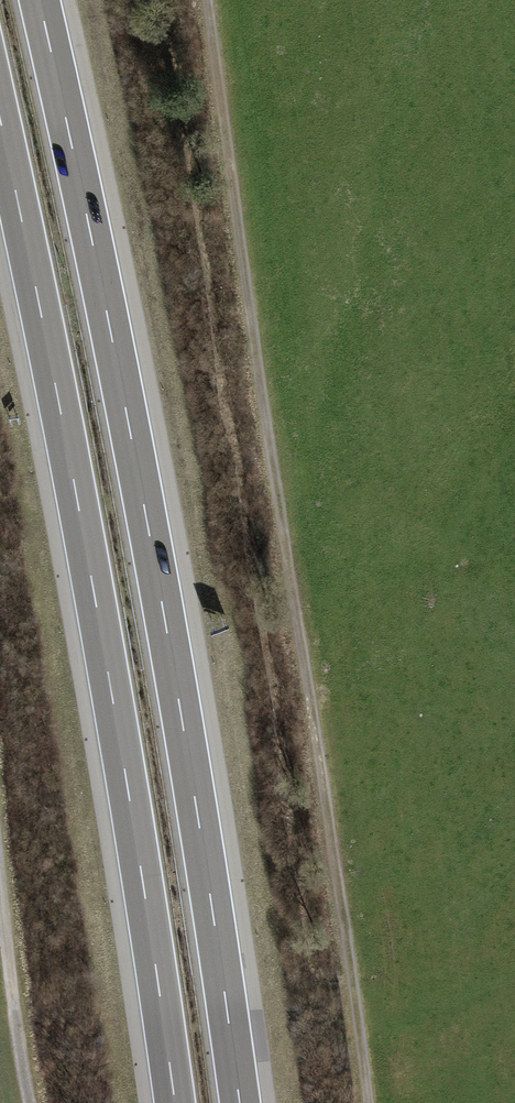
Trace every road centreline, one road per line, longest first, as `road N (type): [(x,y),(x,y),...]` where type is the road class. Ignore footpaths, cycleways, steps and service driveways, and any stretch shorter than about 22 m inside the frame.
road 1 (motorway): [(239,1102),(153,553),(40,0)]
road 2 (track): [(364,1102),(203,0)]
road 3 (motorway): [(0,117),(113,698),(175,1102)]
road 4 (track): [(0,879),(29,1102)]

